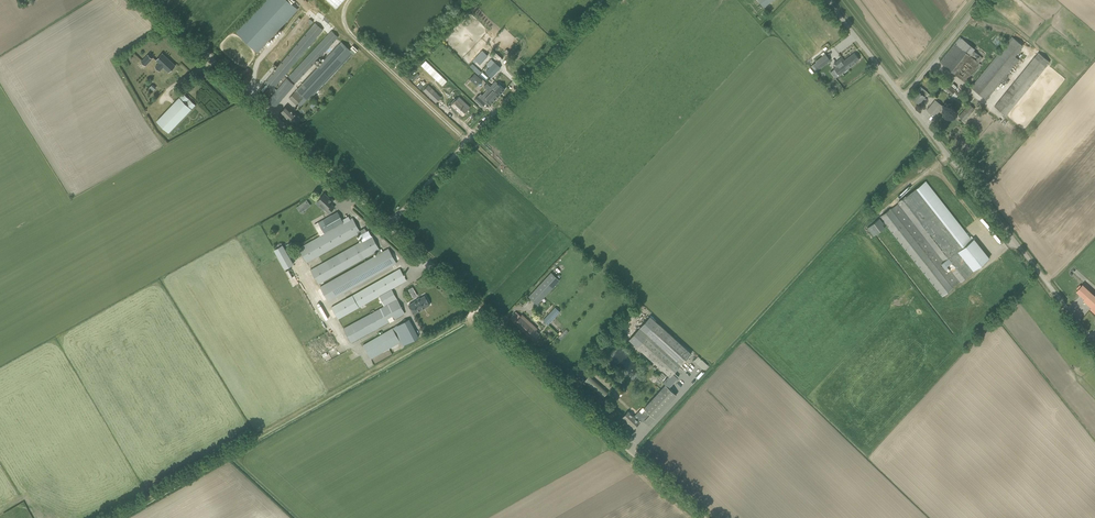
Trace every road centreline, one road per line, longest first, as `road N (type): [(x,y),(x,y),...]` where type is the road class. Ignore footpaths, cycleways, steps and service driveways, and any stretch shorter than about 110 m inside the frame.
road 1 (unclassified): [(703,517),(386,224)]
road 2 (track): [(113,517),(479,311)]
road 3 (unclassified): [(386,224),(146,0)]
road 4 (unclassified): [(1094,349),(905,98)]
road 5 (unclassified): [(386,224),(601,0)]
road 6 (unclassified): [(905,98),(984,0)]
road 7 (unclassified): [(905,98),(828,0)]

